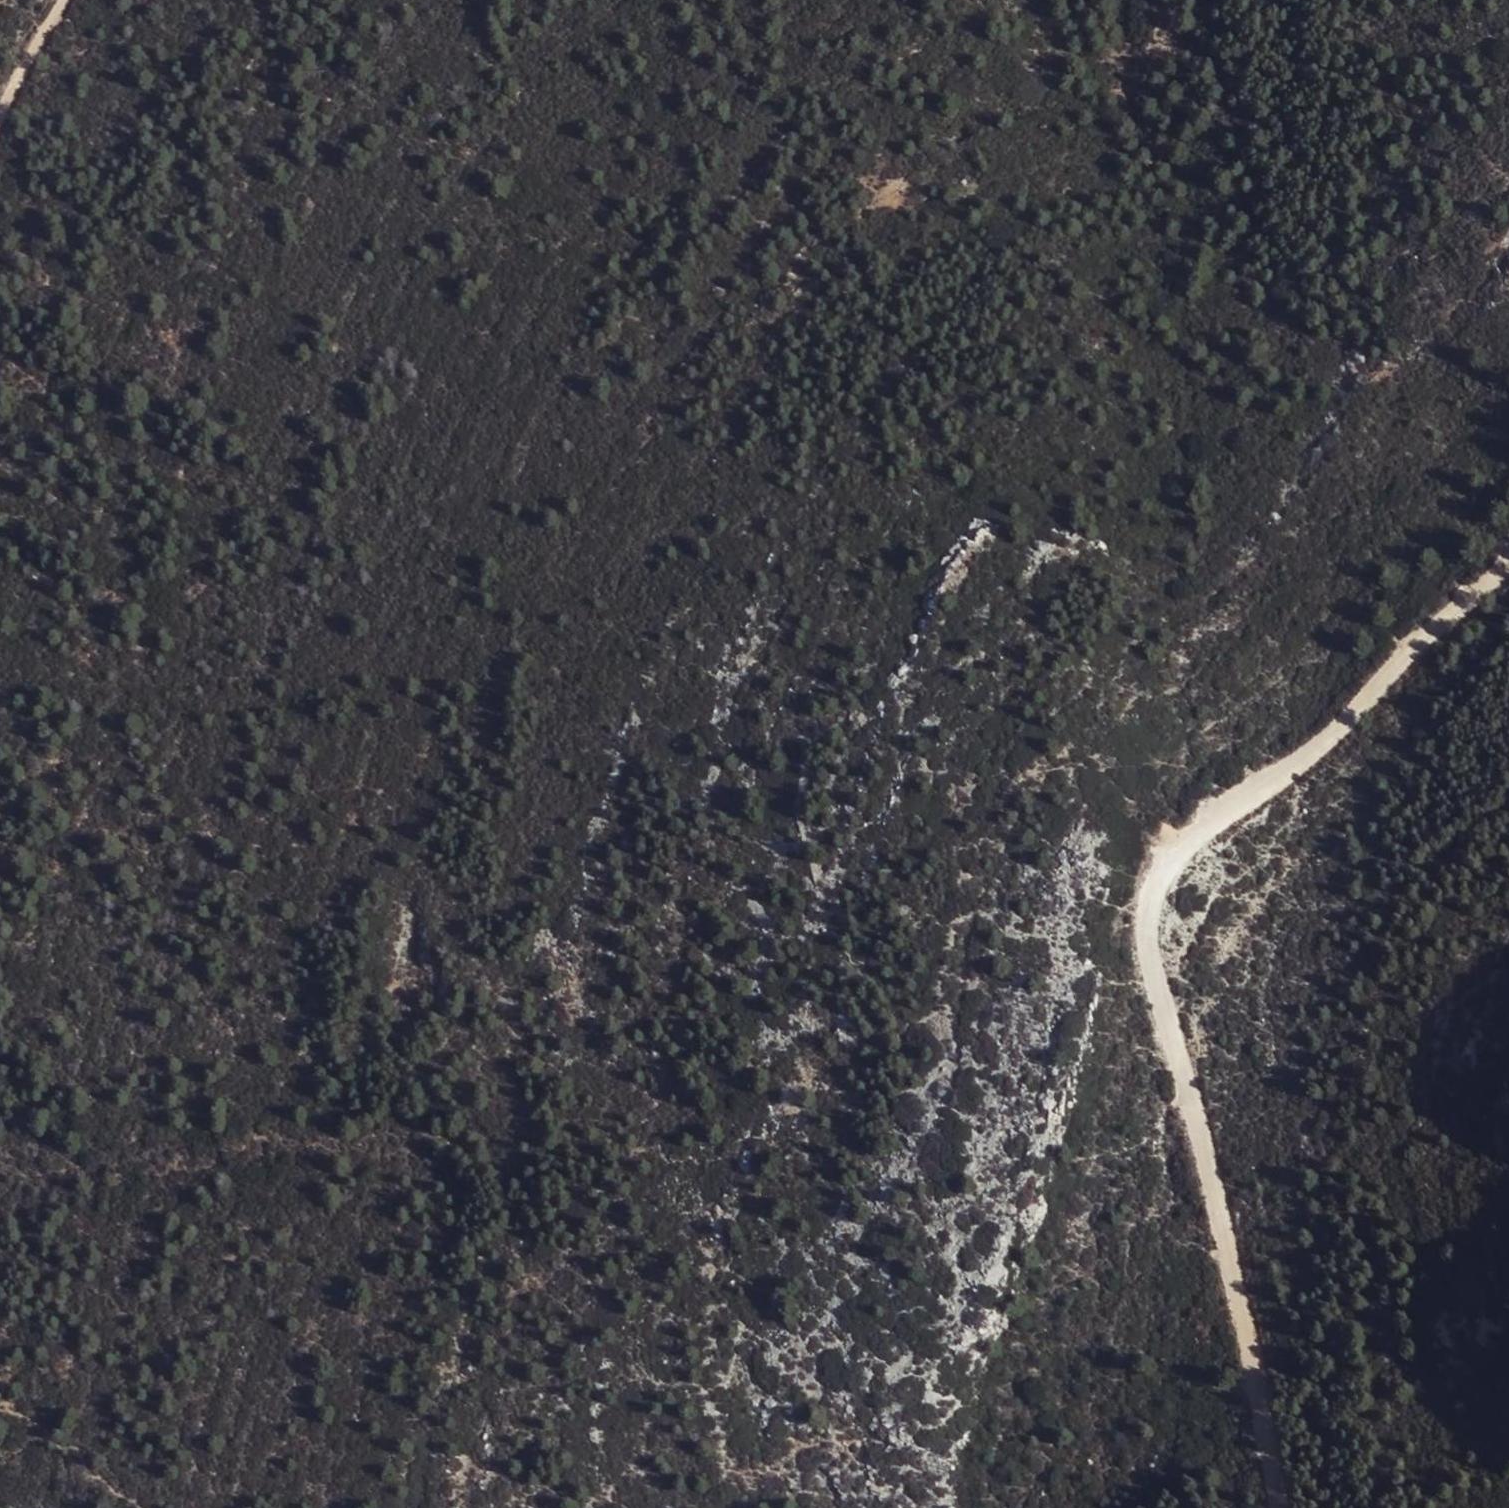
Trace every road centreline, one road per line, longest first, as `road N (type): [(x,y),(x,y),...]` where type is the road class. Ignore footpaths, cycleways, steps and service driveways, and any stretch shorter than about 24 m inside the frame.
road 1 (track): [(1281,1507),(1213,1184),(1151,966),(1150,896),(1191,844),(1319,749),(1508,562)]
road 2 (track): [(0,122),(67,0)]

